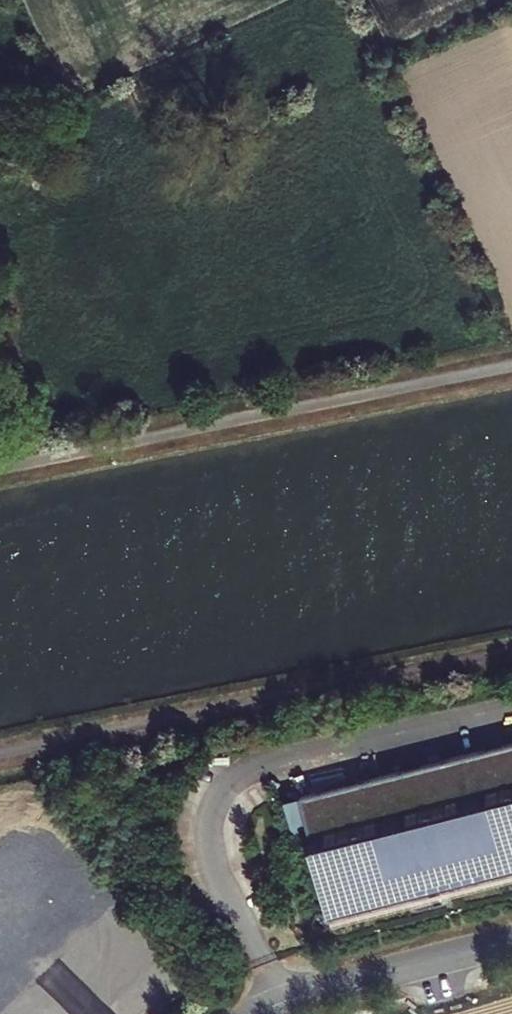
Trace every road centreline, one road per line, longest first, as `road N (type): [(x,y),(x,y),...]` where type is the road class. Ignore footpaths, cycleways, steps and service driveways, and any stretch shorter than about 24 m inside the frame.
road 1 (unclassified): [(254,1013),(313,990),(511,941)]

